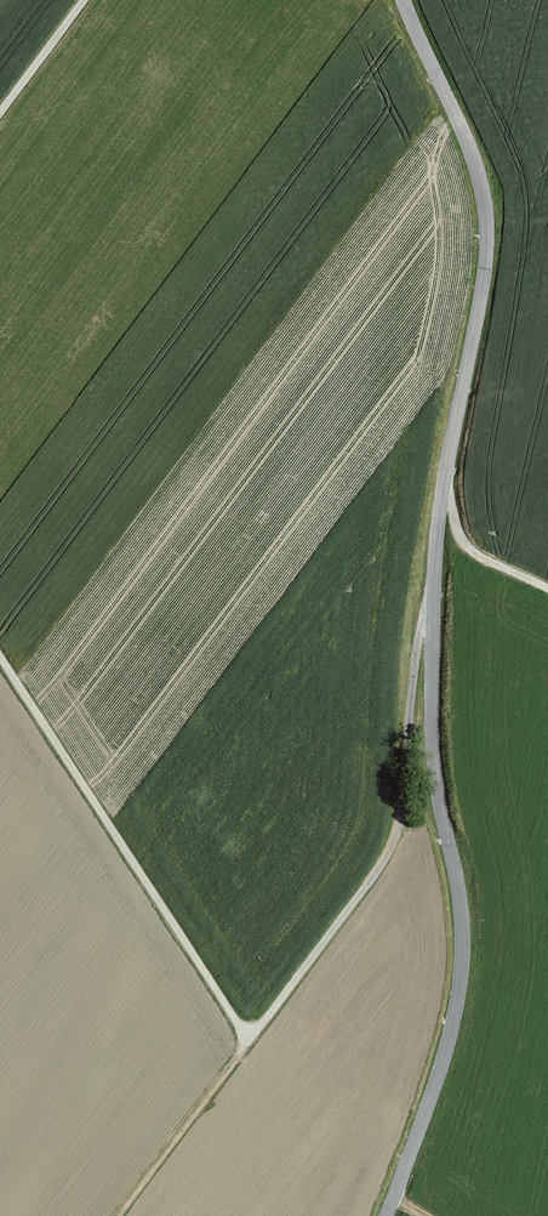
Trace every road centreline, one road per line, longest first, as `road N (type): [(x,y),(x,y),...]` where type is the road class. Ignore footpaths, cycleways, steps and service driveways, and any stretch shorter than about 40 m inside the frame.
road 1 (tertiary): [(385,1215),(449,1043),(461,968),(429,690),(434,541),(487,264),(477,169),(405,0)]
road 2 (track): [(434,541),(390,850),(249,1042),(0,657)]
road 3 (track): [(547,588),(473,554),(443,488)]
road 4 (track): [(0,111),(82,0)]

